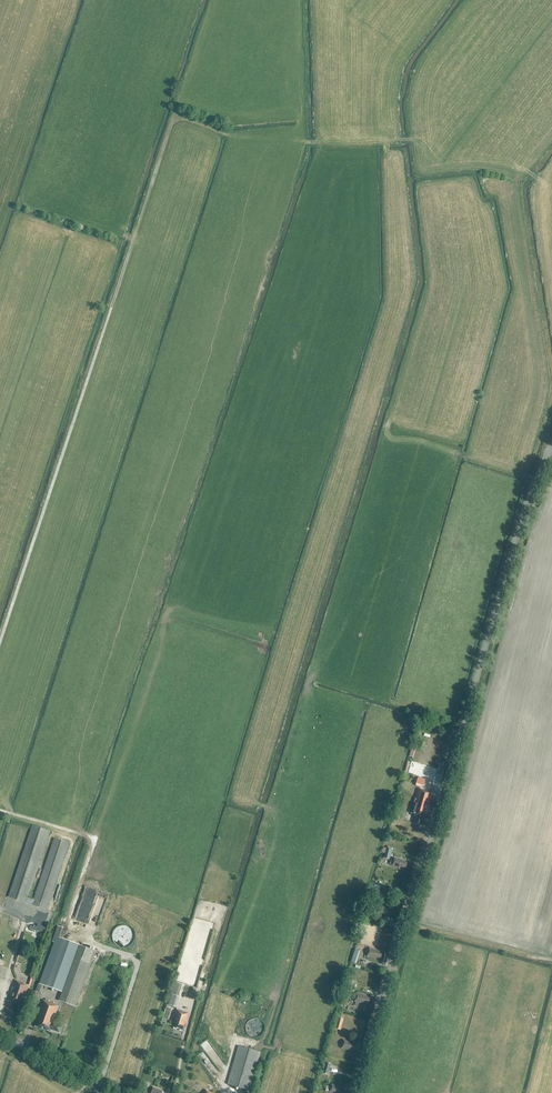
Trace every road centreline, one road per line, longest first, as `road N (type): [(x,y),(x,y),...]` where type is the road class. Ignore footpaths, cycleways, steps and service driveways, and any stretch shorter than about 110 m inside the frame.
road 1 (unclassified): [(354,1092),(526,505),(551,446)]
road 2 (tertiary): [(104,1092),(0,1033)]

